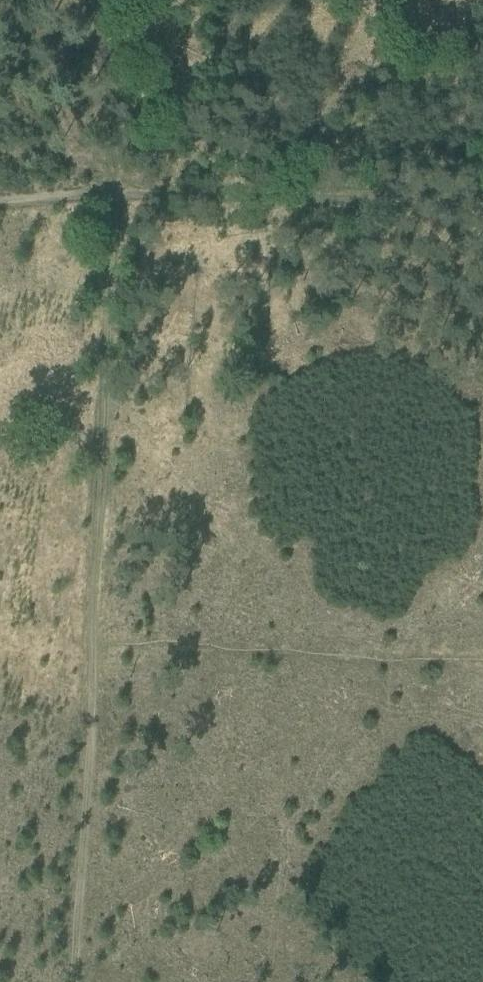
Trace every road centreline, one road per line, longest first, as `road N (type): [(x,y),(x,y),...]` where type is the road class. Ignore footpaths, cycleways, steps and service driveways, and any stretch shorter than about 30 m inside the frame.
road 1 (track): [(87,639),(109,190)]
road 2 (track): [(482,205),(109,190)]
road 3 (track): [(72,981),(87,639)]
road 4 (track): [(109,190),(88,0)]

